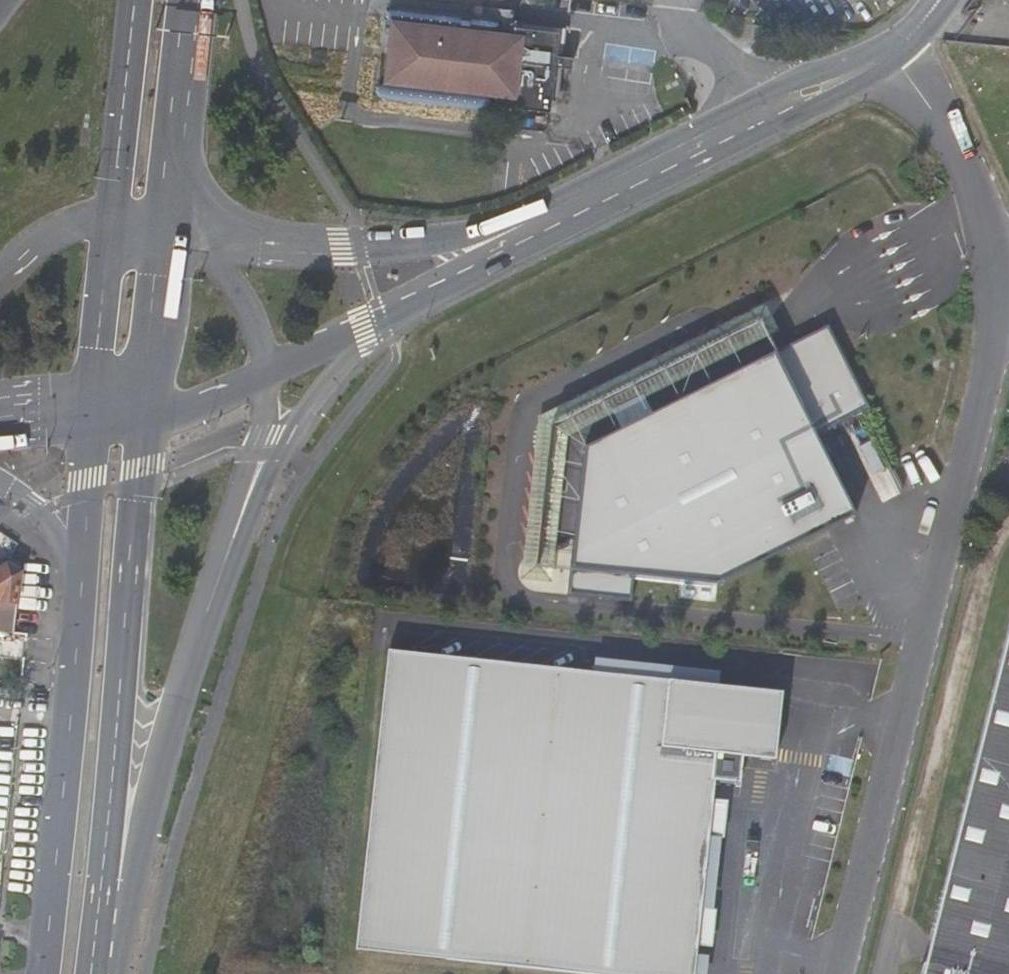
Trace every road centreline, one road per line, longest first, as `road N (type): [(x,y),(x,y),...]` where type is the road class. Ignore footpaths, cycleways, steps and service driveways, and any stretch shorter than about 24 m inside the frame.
road 1 (unclassified): [(898,58),(974,190),(993,334),(962,491),(838,973)]
road 2 (unclassified): [(906,41),(755,100),(464,235),(340,247),(168,235)]
road 3 (unclassified): [(364,328),(863,83),(898,58)]
road 4 (primary): [(93,973),(149,413)]
road 5 (primary): [(97,973),(131,891),(199,628),(263,461)]
road 6 (primary): [(82,576),(44,973)]
road 7 (primary): [(168,235),(193,0)]
road 8 (primary): [(136,0),(110,224)]
road 9 (primary): [(110,224),(93,411)]
road 10 (primary): [(149,413),(168,235)]
road 11 (primary): [(270,372),(229,278),(168,235)]
road 12 (primary): [(263,461),(364,328)]
road 13 (primary): [(93,411),(82,576)]
road 14 (unclassified): [(149,413),(270,372)]
road 15 (unclassified): [(110,224),(45,239),(0,279)]
road 16 (primary): [(0,486),(41,514),(82,576)]

